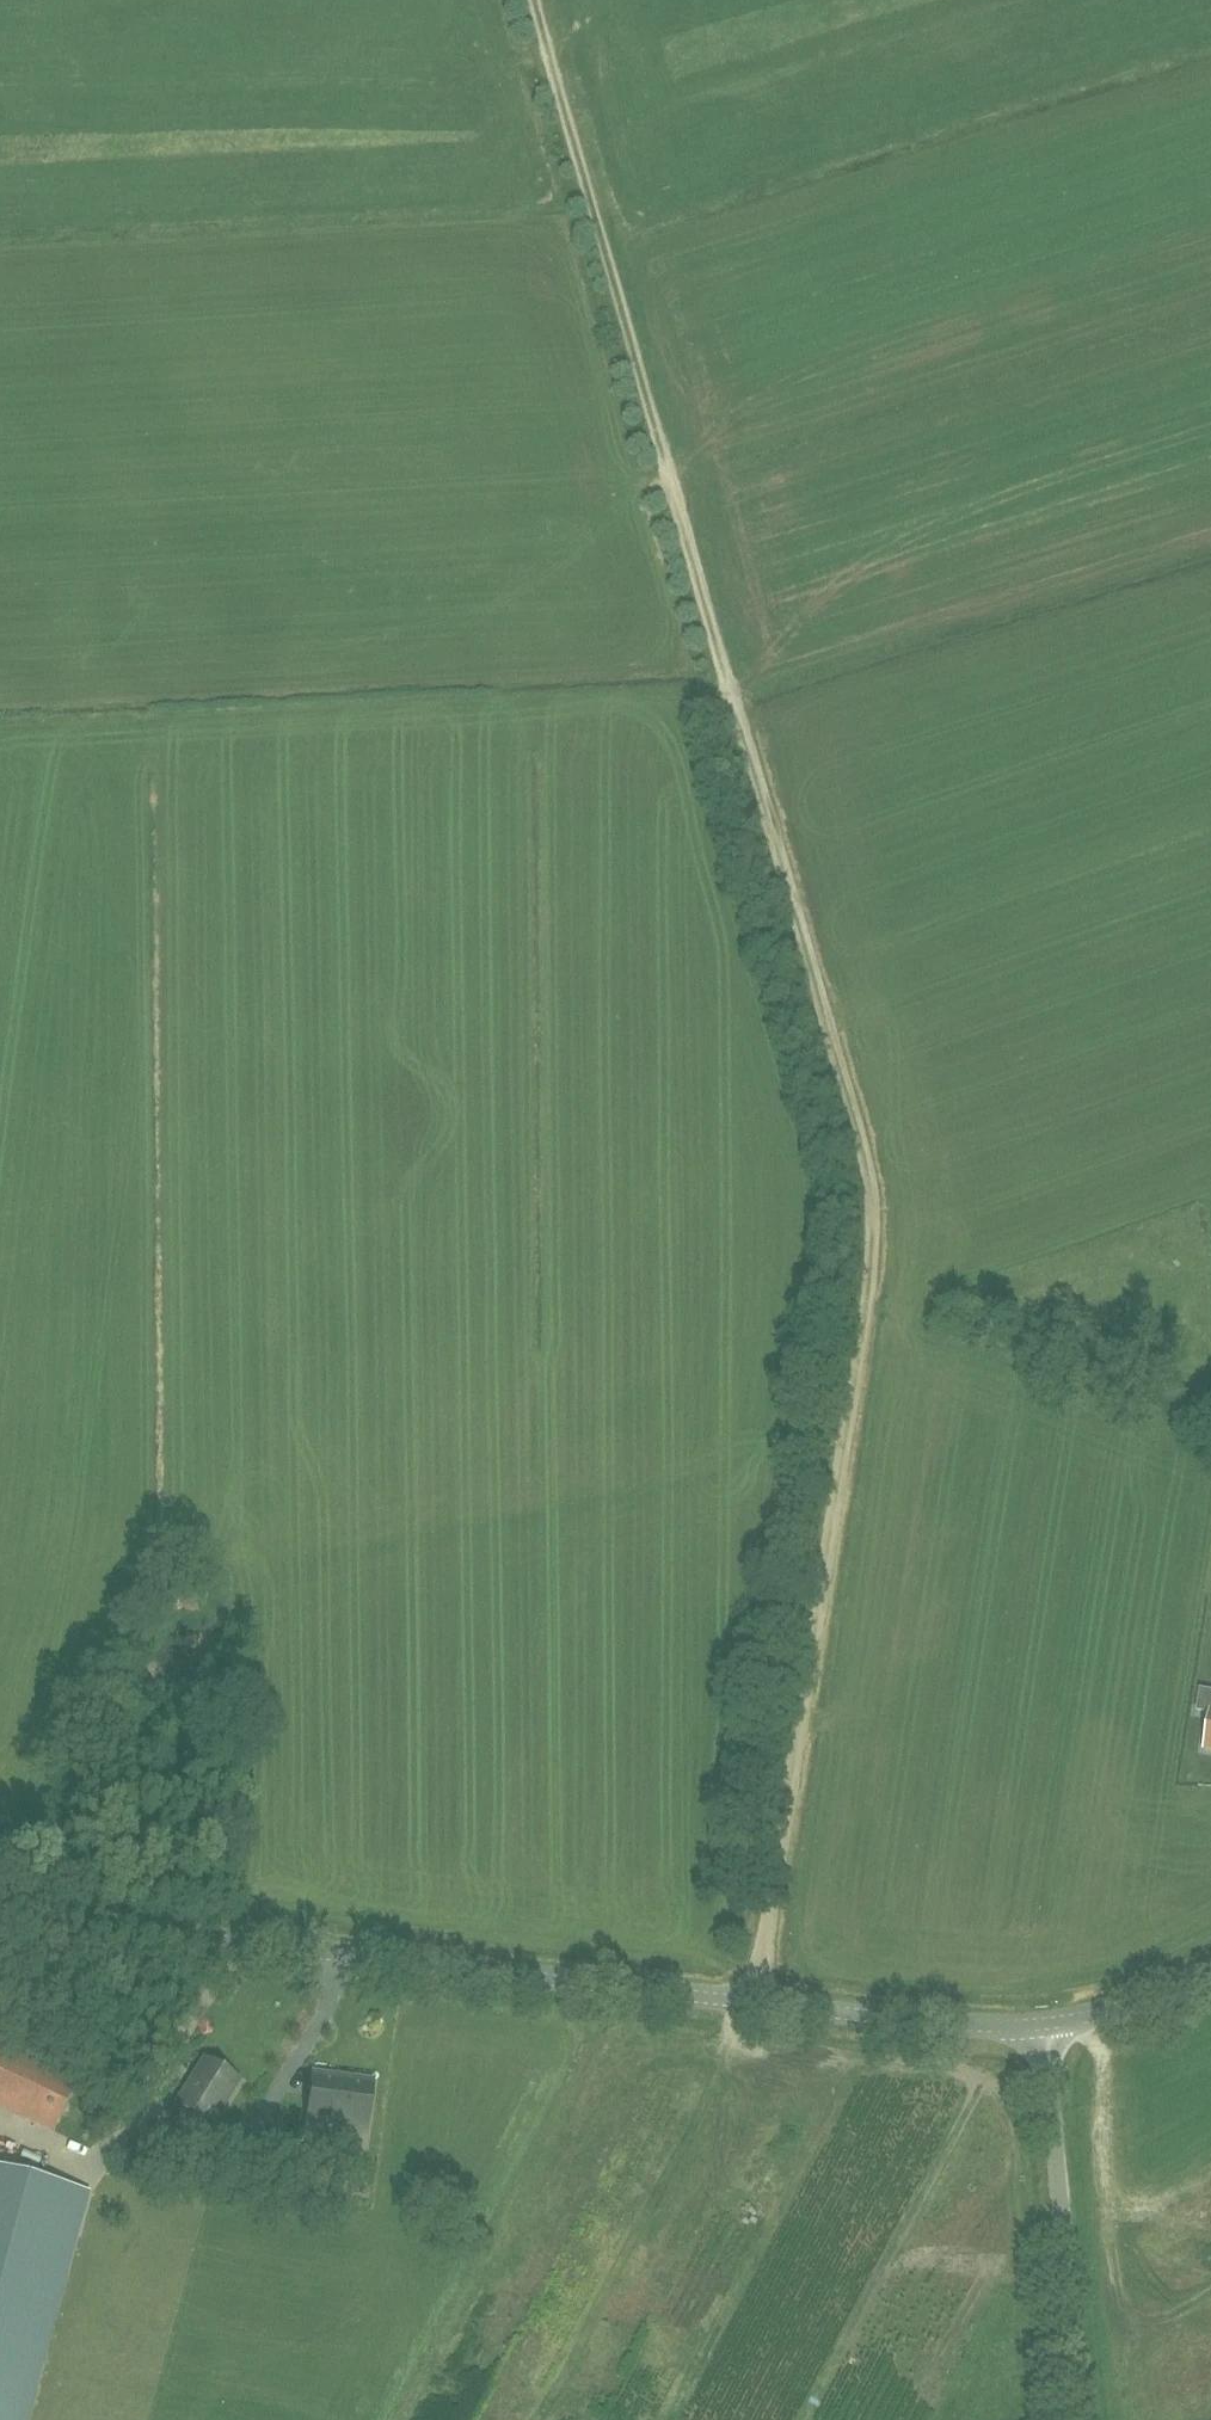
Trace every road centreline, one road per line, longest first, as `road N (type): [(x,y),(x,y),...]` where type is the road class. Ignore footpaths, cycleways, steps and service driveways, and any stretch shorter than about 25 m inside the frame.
road 1 (tertiary): [(0,1915),(1041,2032)]
road 2 (unclassified): [(1078,2419),(1041,2032)]
road 3 (tertiary): [(1041,2032),(1131,2012),(1210,1973)]

